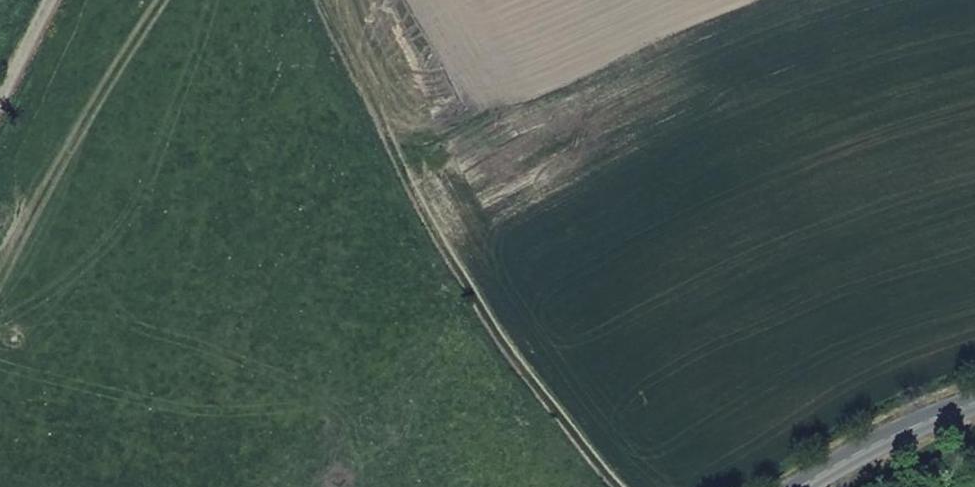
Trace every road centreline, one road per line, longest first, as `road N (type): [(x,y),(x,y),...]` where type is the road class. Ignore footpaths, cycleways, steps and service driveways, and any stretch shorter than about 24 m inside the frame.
road 1 (unclassified): [(974,404),(800,486)]
road 2 (unclassified): [(52,0),(0,108)]

